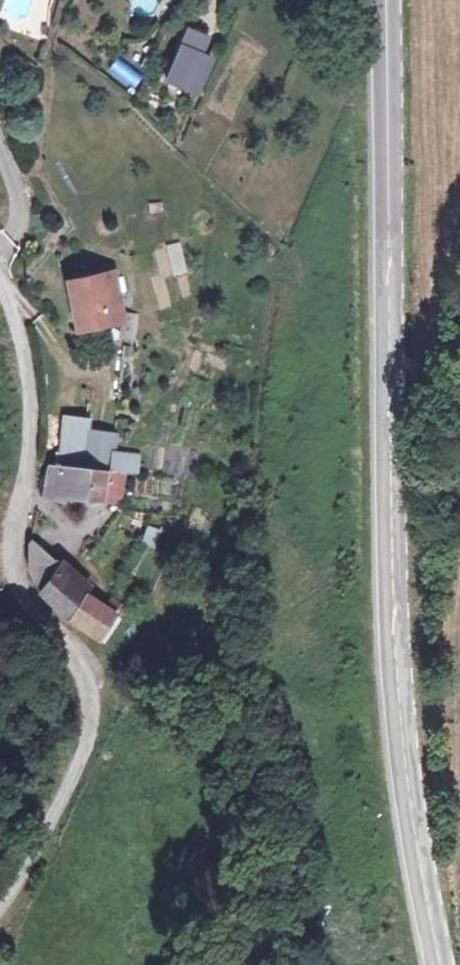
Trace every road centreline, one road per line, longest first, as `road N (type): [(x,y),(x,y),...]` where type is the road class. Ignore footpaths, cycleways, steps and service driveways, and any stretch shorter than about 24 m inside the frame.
road 1 (secondary): [(387,0),(389,612),(405,786),(437,964)]
road 2 (unclassified): [(0,269),(29,359),(31,446),(12,543),(16,591),(90,677),(90,740),(0,903)]
road 3 (track): [(90,677),(205,698),(265,756),(267,837),(311,964)]

